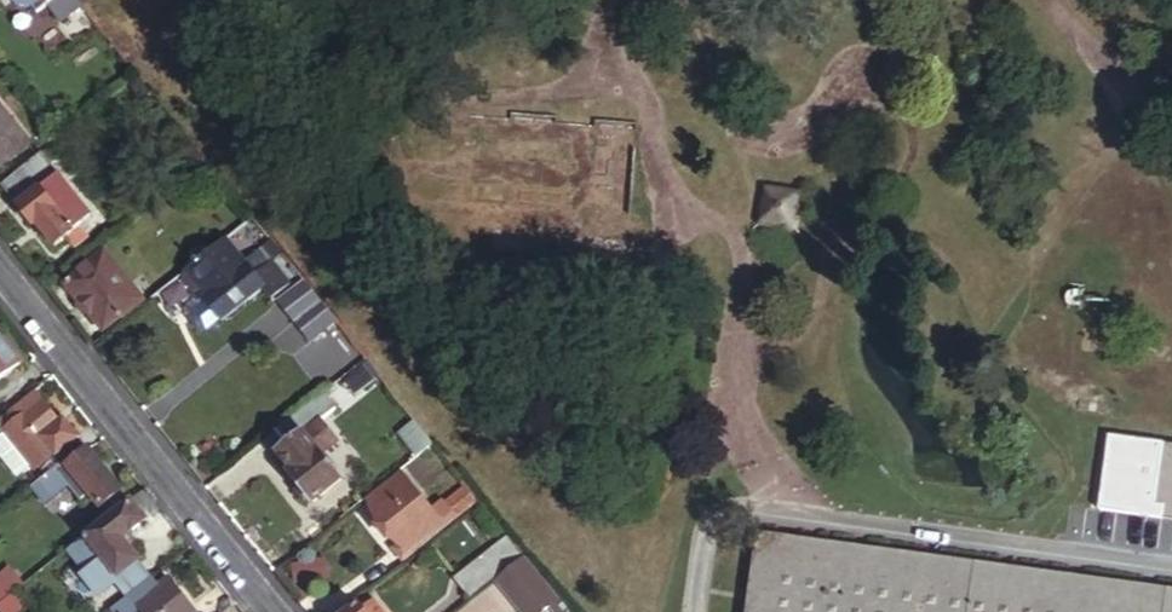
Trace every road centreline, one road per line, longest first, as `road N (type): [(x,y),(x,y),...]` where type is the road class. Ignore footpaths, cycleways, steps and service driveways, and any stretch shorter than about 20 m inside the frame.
road 1 (residential): [(0,288),(263,611)]

